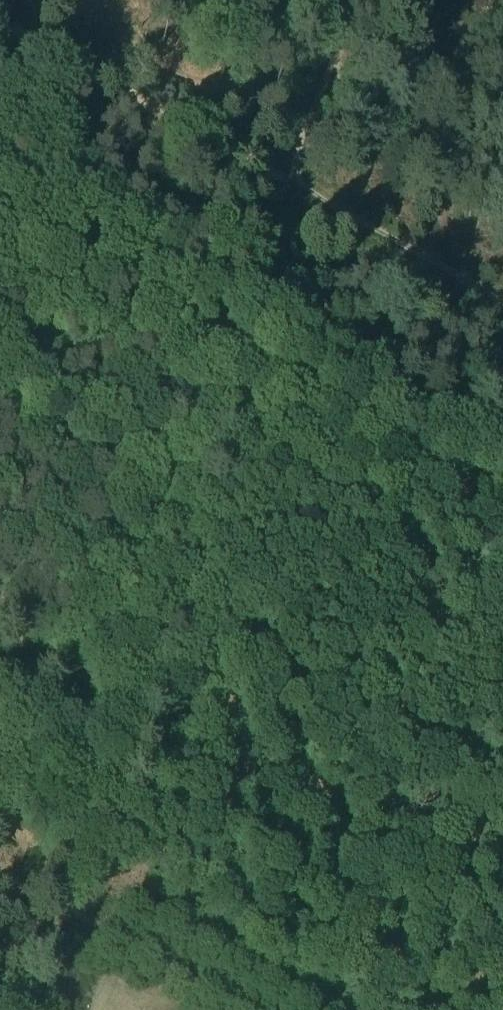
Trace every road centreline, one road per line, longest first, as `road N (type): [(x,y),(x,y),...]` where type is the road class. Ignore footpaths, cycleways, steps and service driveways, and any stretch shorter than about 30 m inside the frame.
road 1 (track): [(107,910),(267,196),(286,178)]
road 2 (track): [(273,1009),(85,896),(0,855)]
road 3 (track): [(372,0),(286,178)]

